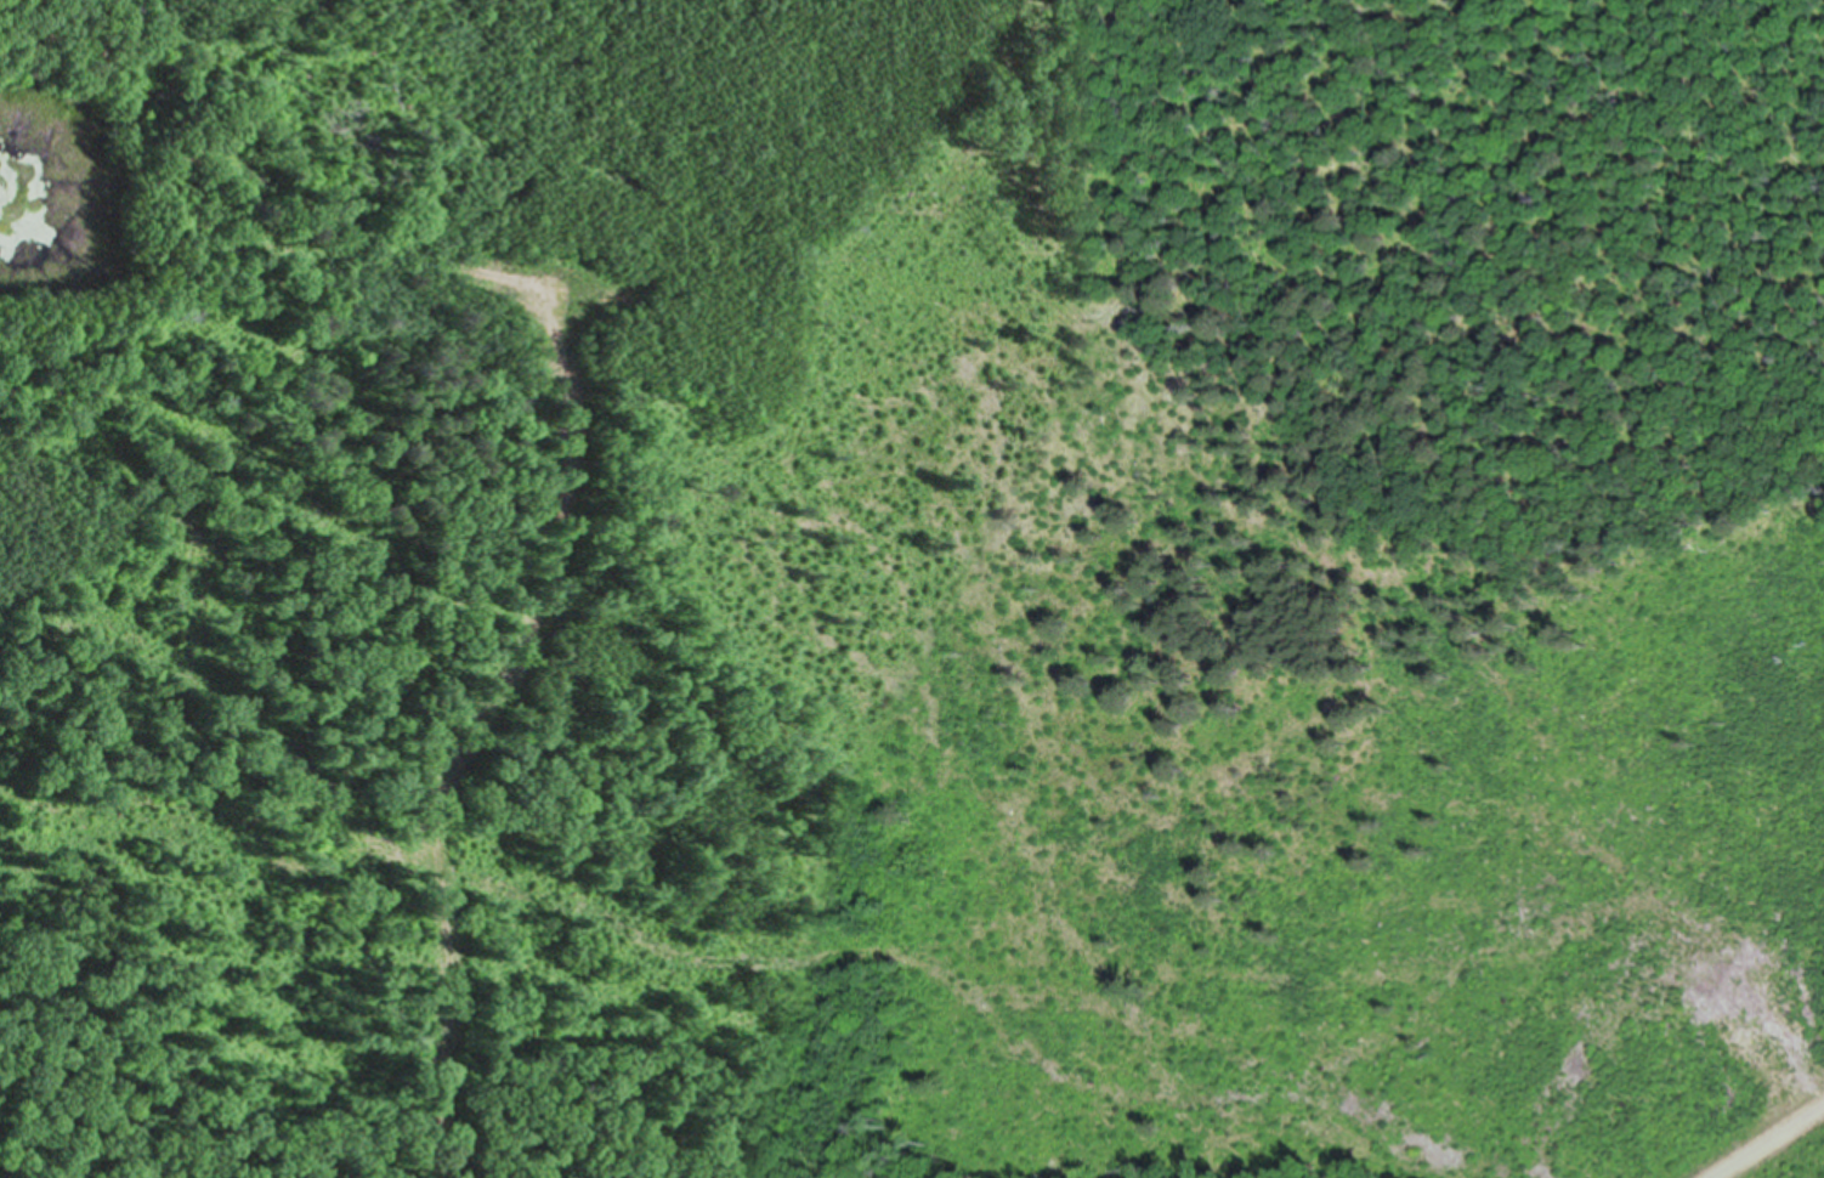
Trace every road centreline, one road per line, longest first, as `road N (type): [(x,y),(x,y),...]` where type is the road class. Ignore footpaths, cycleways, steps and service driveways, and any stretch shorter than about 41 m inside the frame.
road 1 (residential): [(1713,1177),(1823,1106)]

